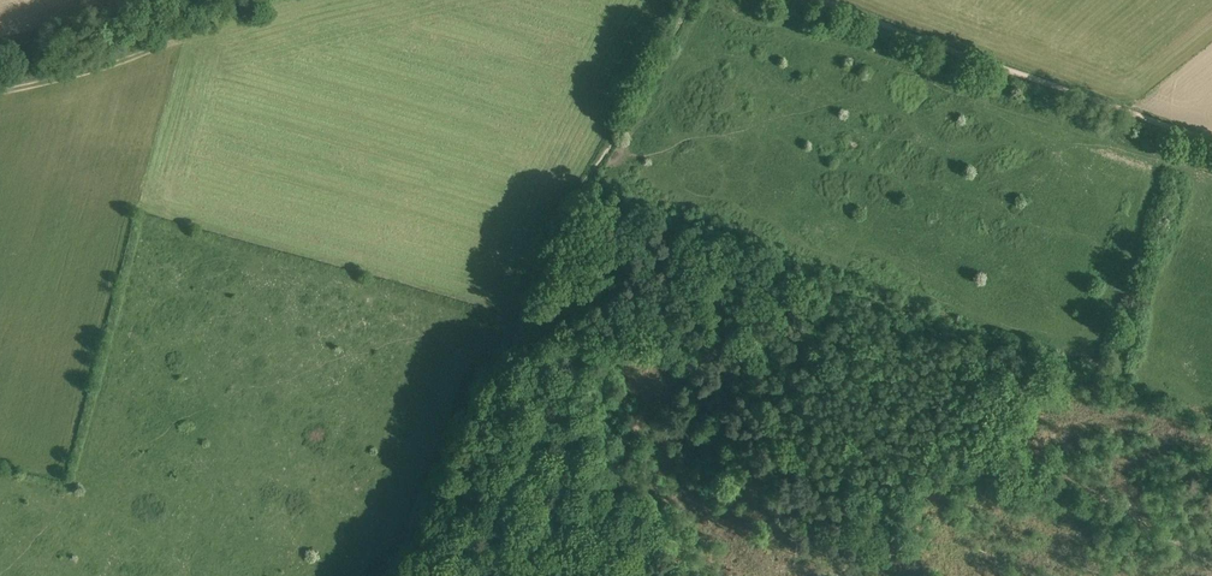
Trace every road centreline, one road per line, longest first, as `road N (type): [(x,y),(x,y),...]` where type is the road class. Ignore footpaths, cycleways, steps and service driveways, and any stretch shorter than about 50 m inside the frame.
road 1 (track): [(820,0),(1189,138)]
road 2 (track): [(1032,434),(1211,553)]

